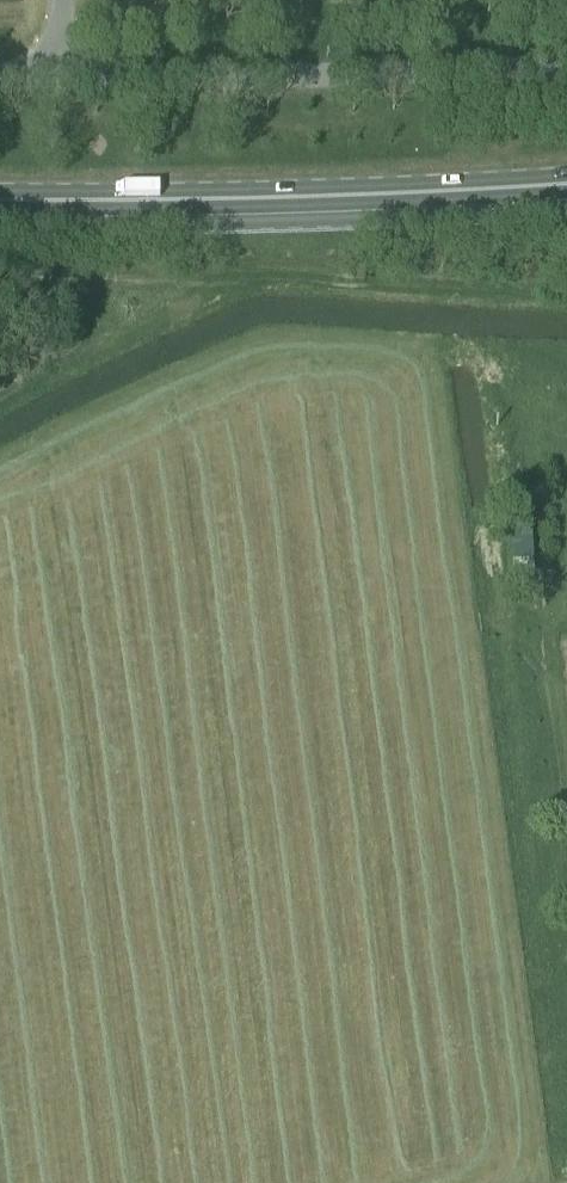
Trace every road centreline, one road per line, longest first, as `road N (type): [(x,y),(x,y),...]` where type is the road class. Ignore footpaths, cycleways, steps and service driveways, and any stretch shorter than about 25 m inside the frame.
road 1 (unclassified): [(566,63),(264,77),(0,73)]
road 2 (secondary): [(566,184),(0,202)]

